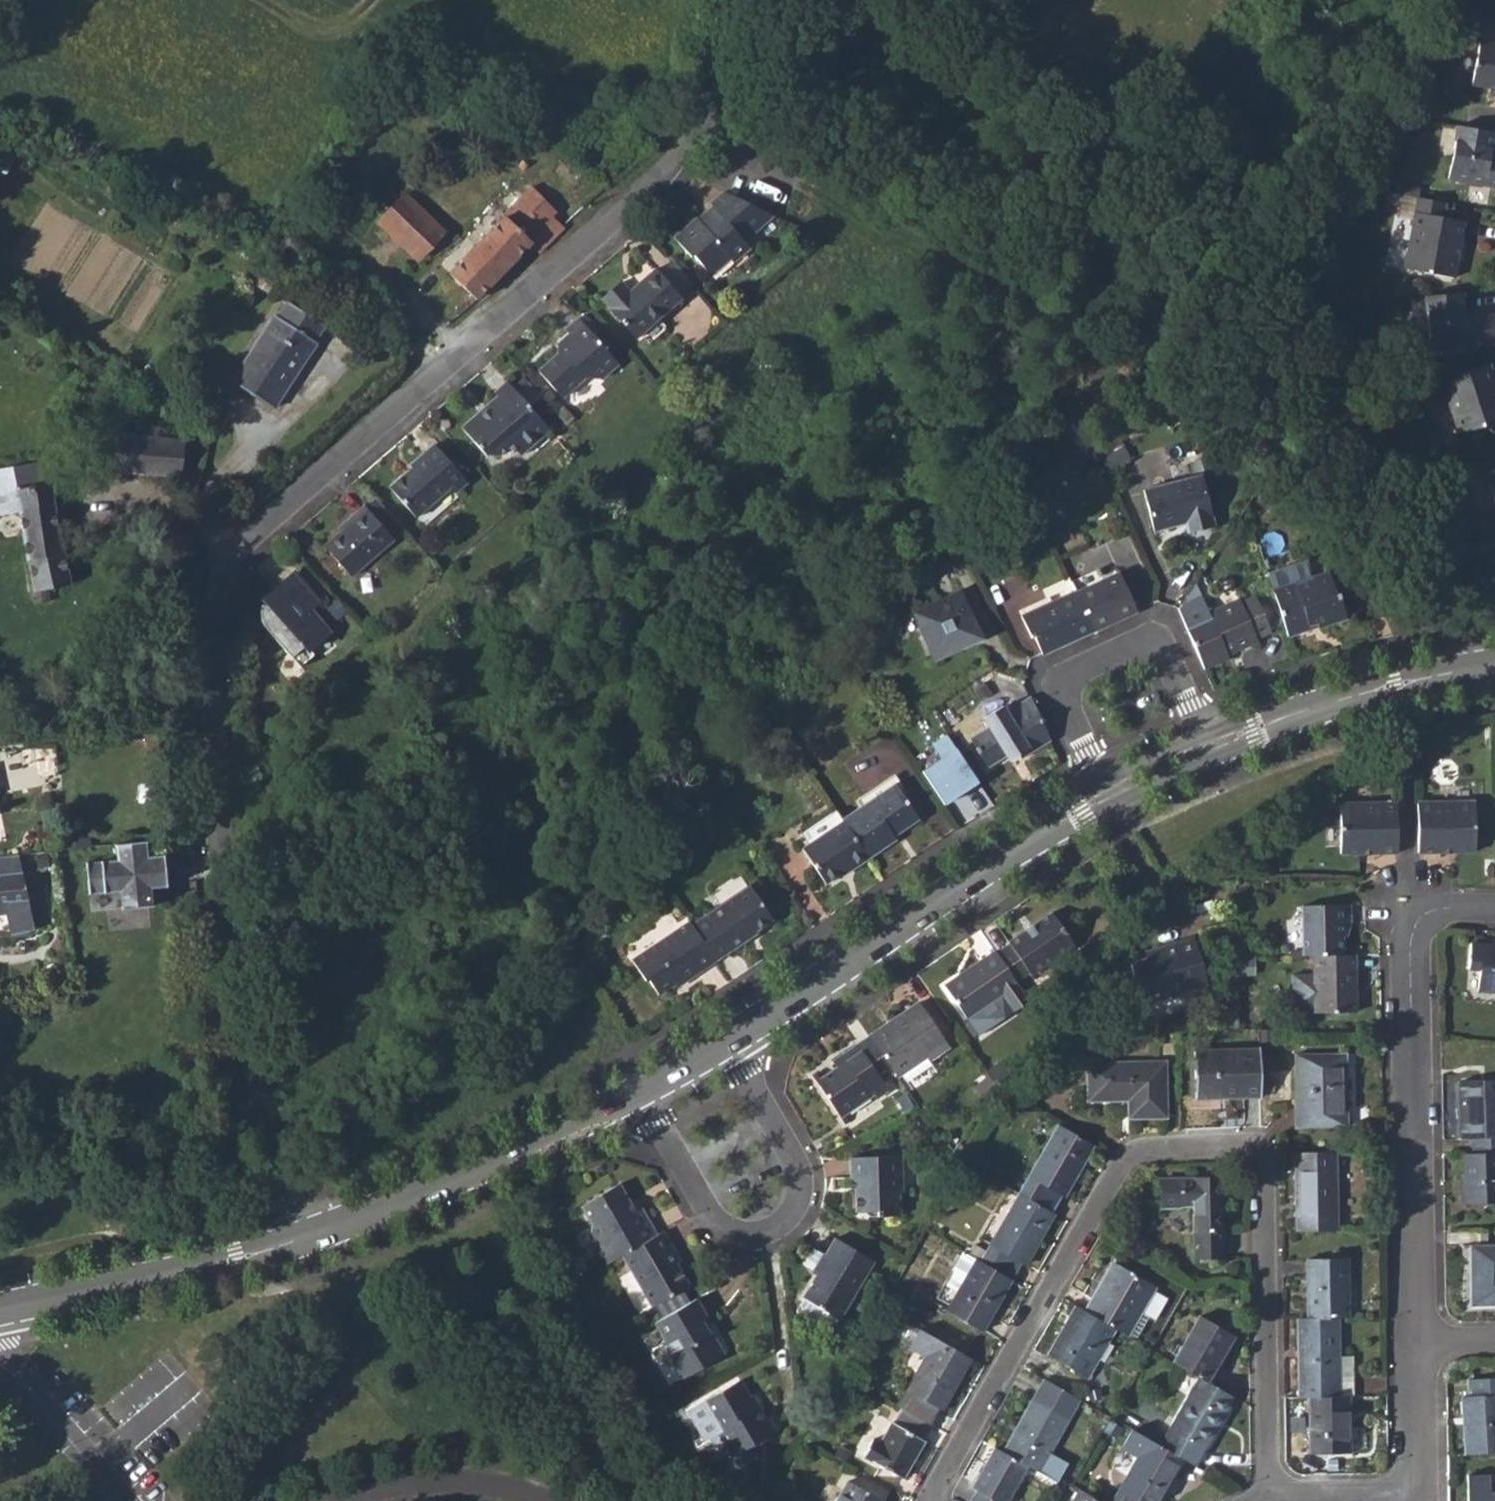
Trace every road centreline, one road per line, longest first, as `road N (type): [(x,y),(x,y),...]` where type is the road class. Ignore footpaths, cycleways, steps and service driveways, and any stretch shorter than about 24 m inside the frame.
road 1 (residential): [(306,1238),(239,1032),(212,734),(218,578),(319,472),(670,163),(775,0)]
road 2 (tertiary): [(1105,797),(636,1097),(493,1165),(306,1238)]
road 3 (residential): [(931,1500),(1122,1163),(1142,1152),(1231,1150),(1253,1156),(1262,1173)]
road 4 (residential): [(1494,910),(1426,914),(1410,944),(1414,1343)]
road 5 (residential): [(1202,751),(1169,660),(1148,645),(1121,646),(1075,668),(1061,684),(1063,708),(1105,797)]
road 6 (residential): [(1262,1173),(1267,1496)]
road 7 (tertiary): [(306,1238),(0,1311)]
road 8 (tertiary): [(1494,667),(1279,720),(1202,751)]
road 9 (residential): [(1414,1343),(1416,1495)]
road 10 (residential): [(1267,1496),(1416,1495)]

